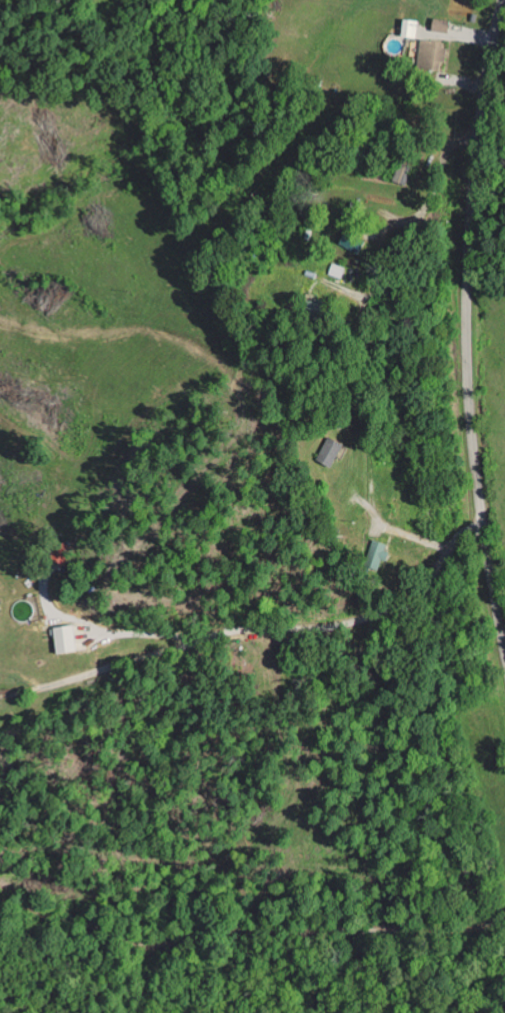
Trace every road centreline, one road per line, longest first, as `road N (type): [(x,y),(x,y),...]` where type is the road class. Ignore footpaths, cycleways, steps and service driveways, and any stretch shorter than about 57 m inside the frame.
road 1 (residential): [(504,664),(473,474),(465,297),(473,162),(502,0)]

